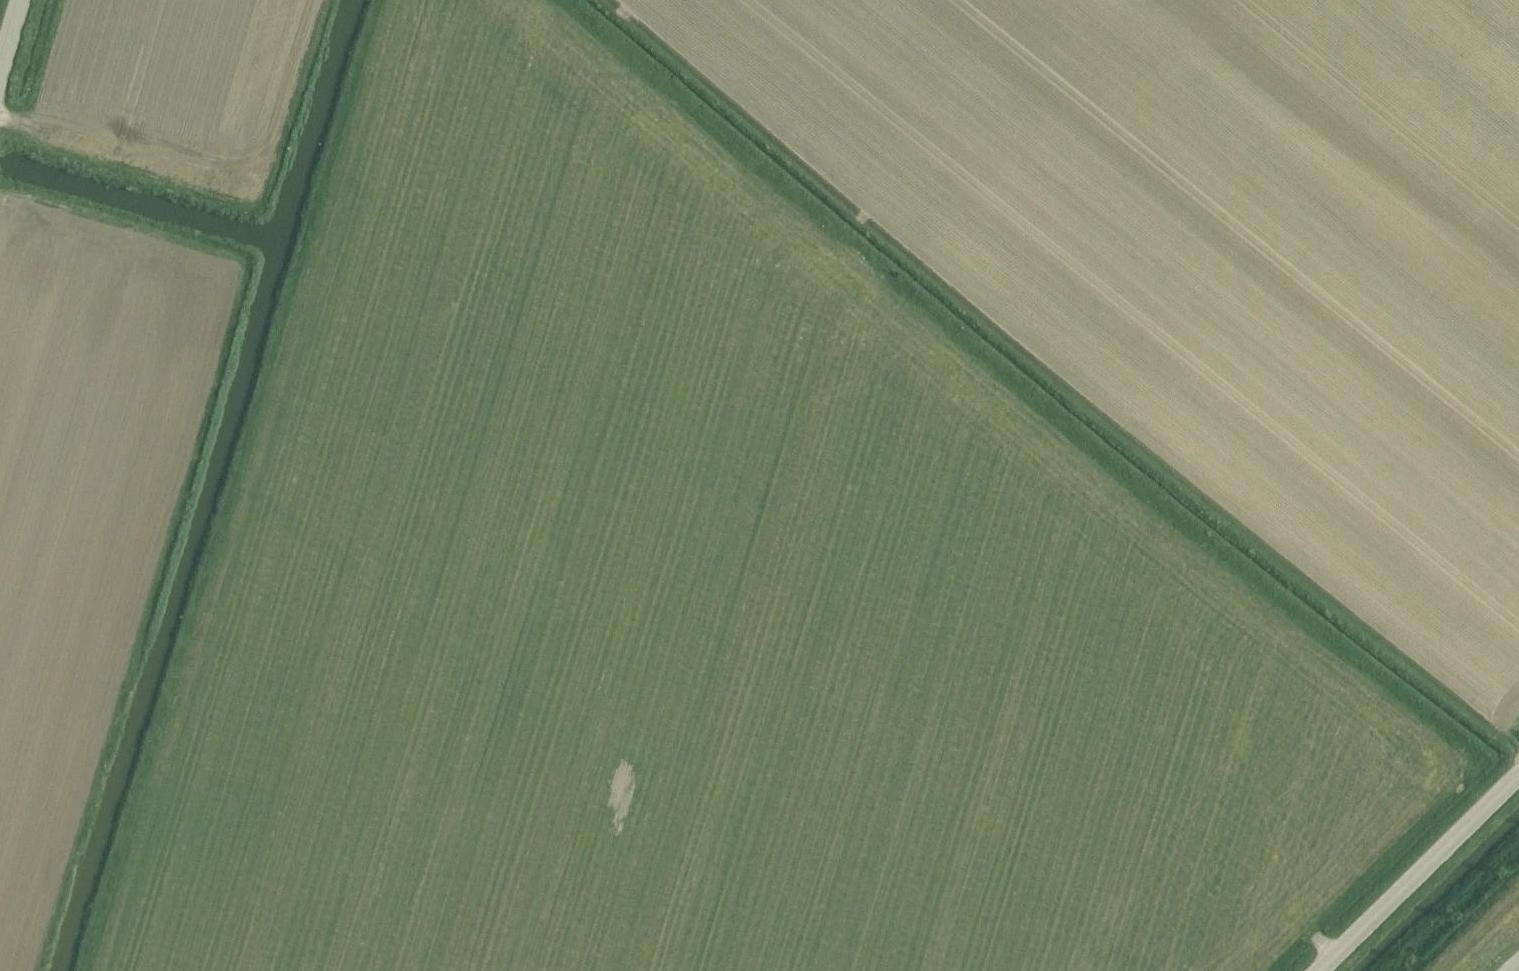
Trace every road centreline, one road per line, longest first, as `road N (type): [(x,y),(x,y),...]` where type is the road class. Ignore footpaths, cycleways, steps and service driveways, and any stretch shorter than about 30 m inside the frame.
road 1 (unclassified): [(1320,970),(1518,776)]

